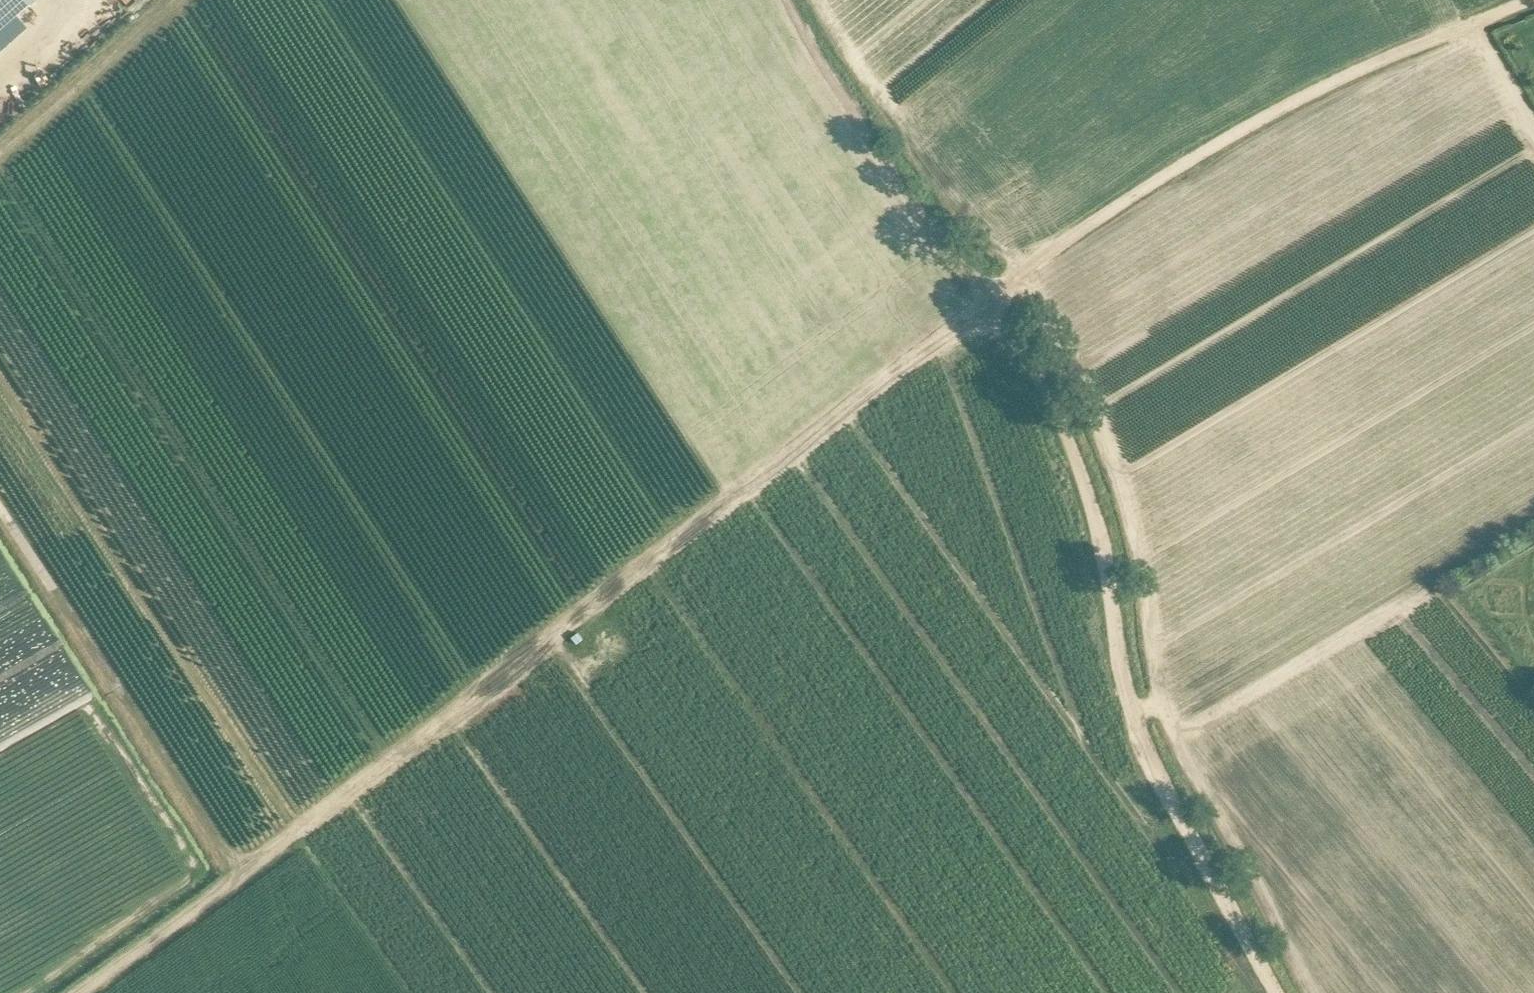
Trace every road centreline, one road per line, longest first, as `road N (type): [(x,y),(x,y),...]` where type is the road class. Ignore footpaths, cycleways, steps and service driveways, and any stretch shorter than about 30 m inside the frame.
road 1 (track): [(994,289),(77,992)]
road 2 (track): [(1279,992),(1142,729),(1090,494),(994,289)]
road 3 (track): [(994,289),(1297,101),(1531,0)]
road 4 (track): [(994,289),(957,260),(906,200),(778,0)]

